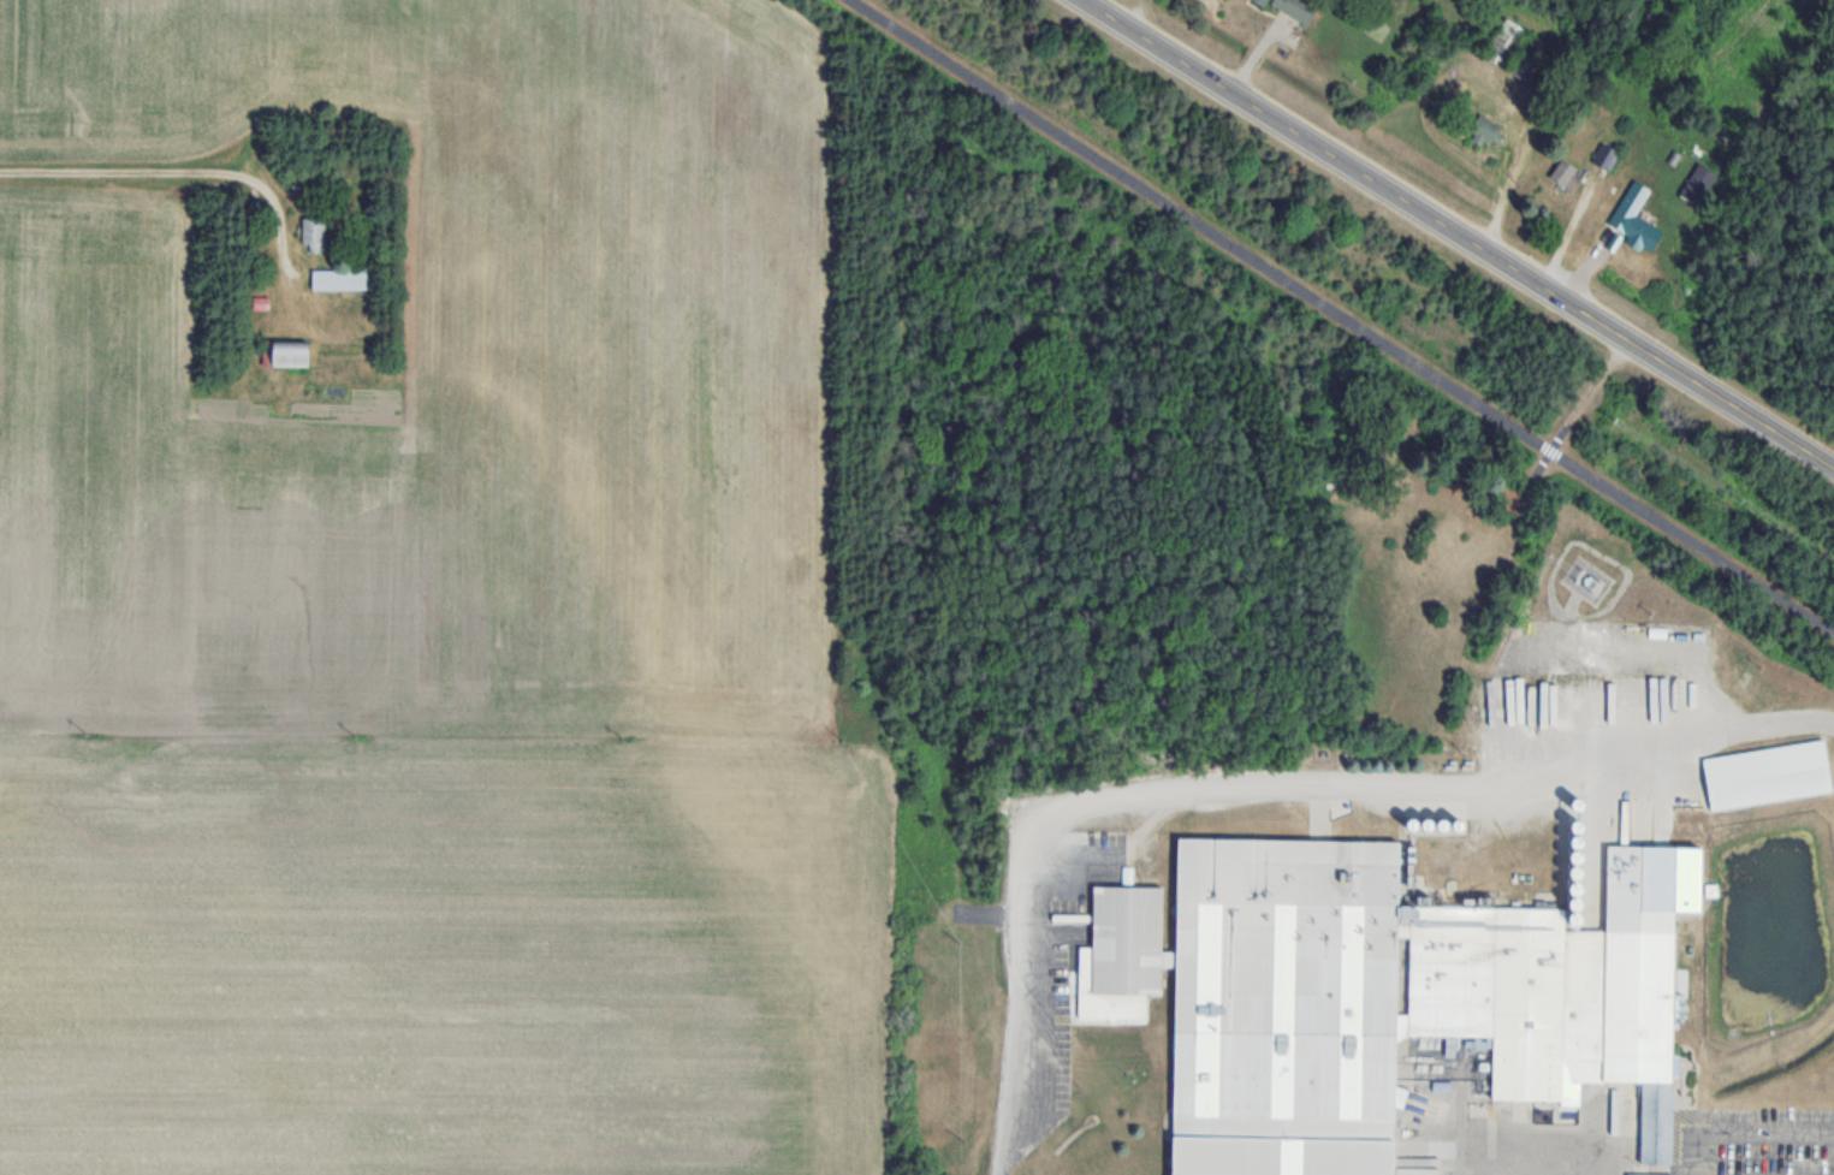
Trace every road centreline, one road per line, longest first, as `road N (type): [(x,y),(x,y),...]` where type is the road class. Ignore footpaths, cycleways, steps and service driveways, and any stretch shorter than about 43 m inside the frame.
road 1 (tertiary): [(1833,469),(1084,0)]

